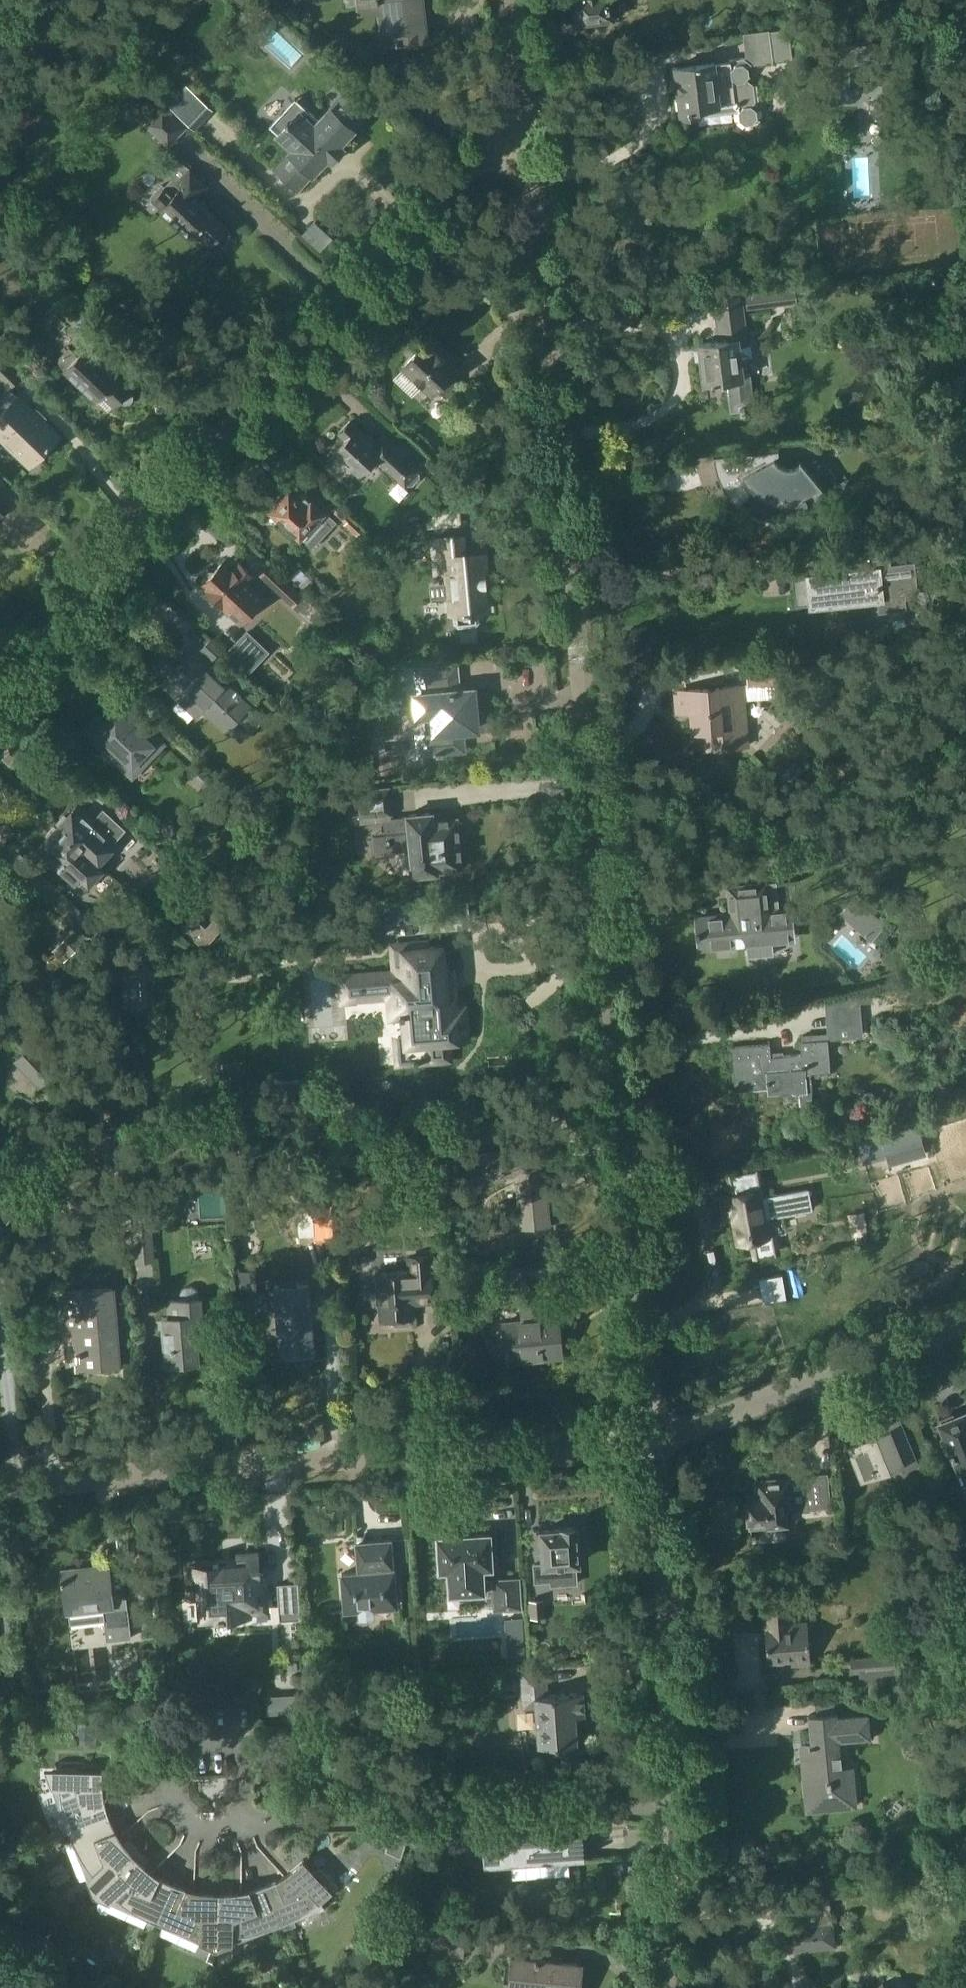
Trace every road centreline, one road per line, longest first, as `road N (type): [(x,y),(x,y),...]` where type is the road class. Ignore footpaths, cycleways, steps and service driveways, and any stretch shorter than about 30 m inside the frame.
road 1 (residential): [(656,1439),(540,528),(502,141)]
road 2 (residential): [(0,677),(502,141)]
road 3 (residential): [(0,1492),(656,1439)]
road 4 (residential): [(664,1987),(680,1801),(677,1666),(656,1439)]
road 5 (residential): [(656,1439),(965,1308)]
road 6 (residential): [(502,141),(489,0)]

